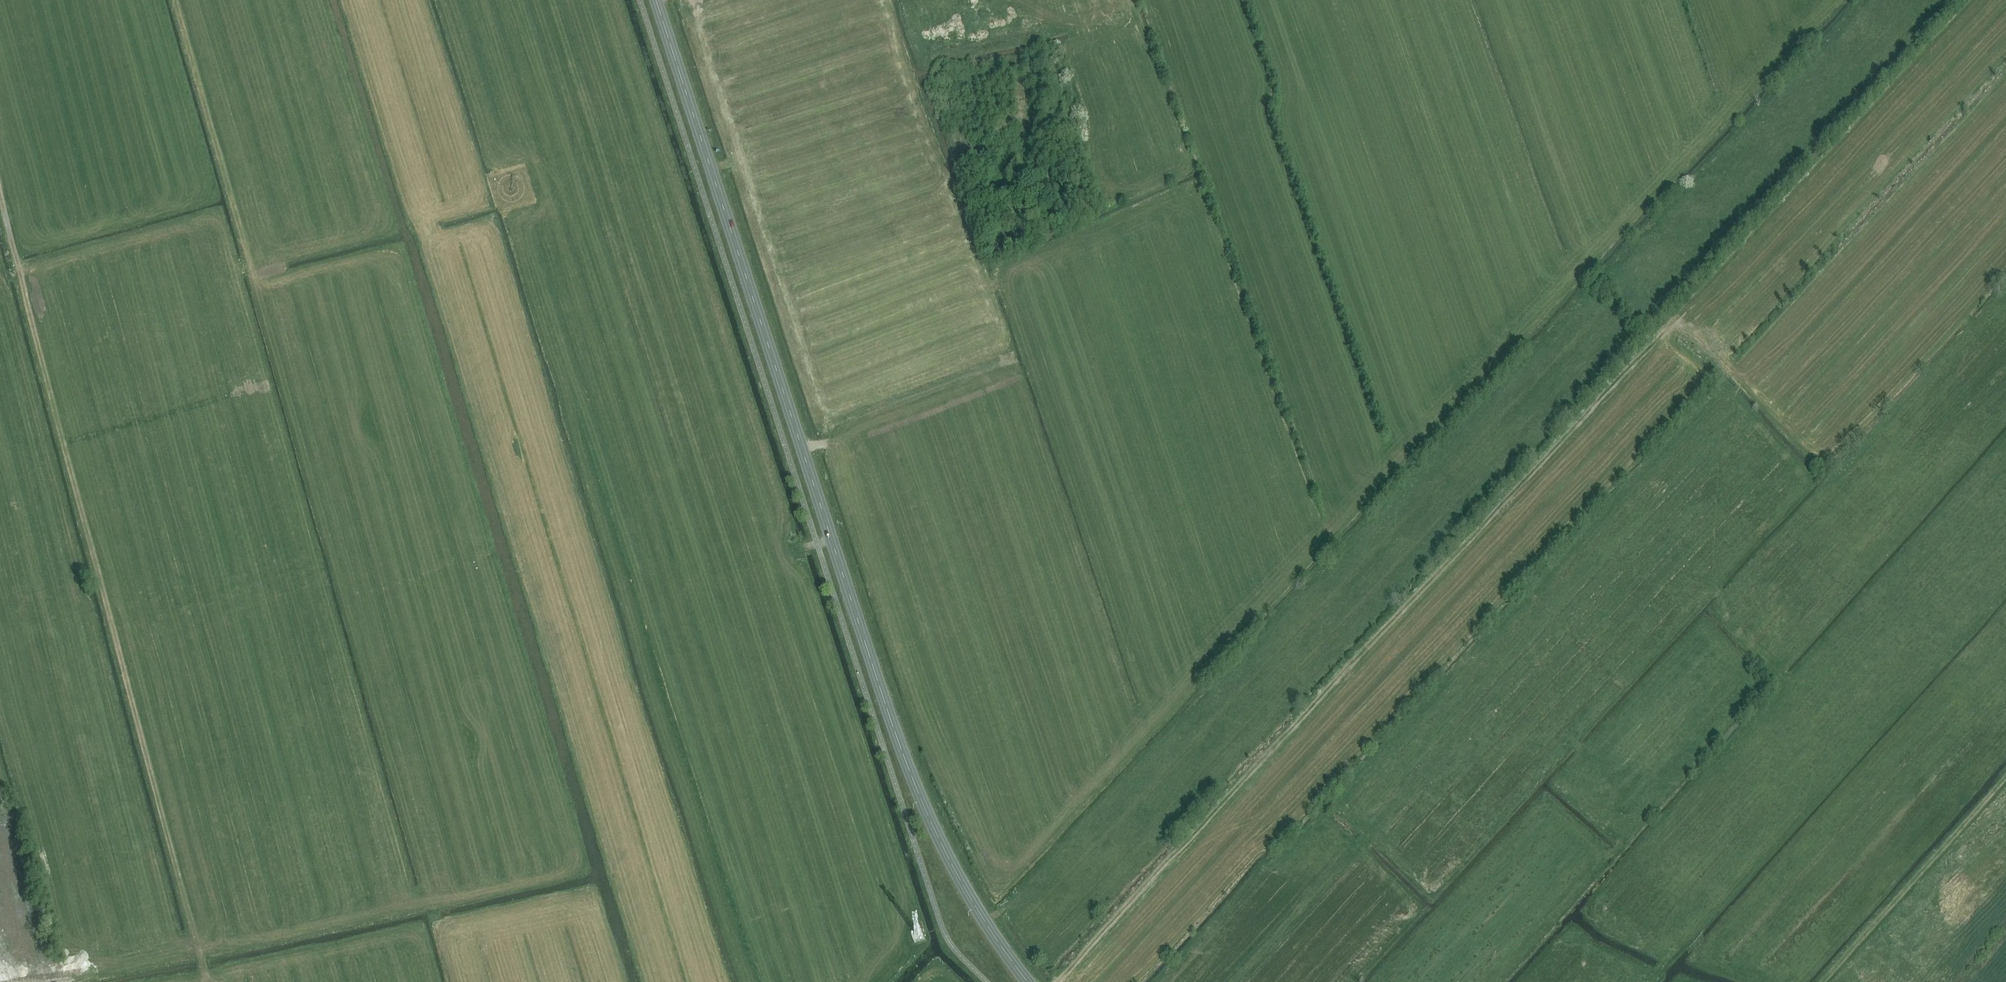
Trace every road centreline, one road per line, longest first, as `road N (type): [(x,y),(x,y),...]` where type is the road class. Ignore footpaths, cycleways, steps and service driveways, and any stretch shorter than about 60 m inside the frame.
road 1 (primary): [(1028,981),(958,877),(911,774),(700,138)]
road 2 (primary): [(644,0),(676,102),(700,138)]
road 3 (primary): [(700,138),(658,7)]

